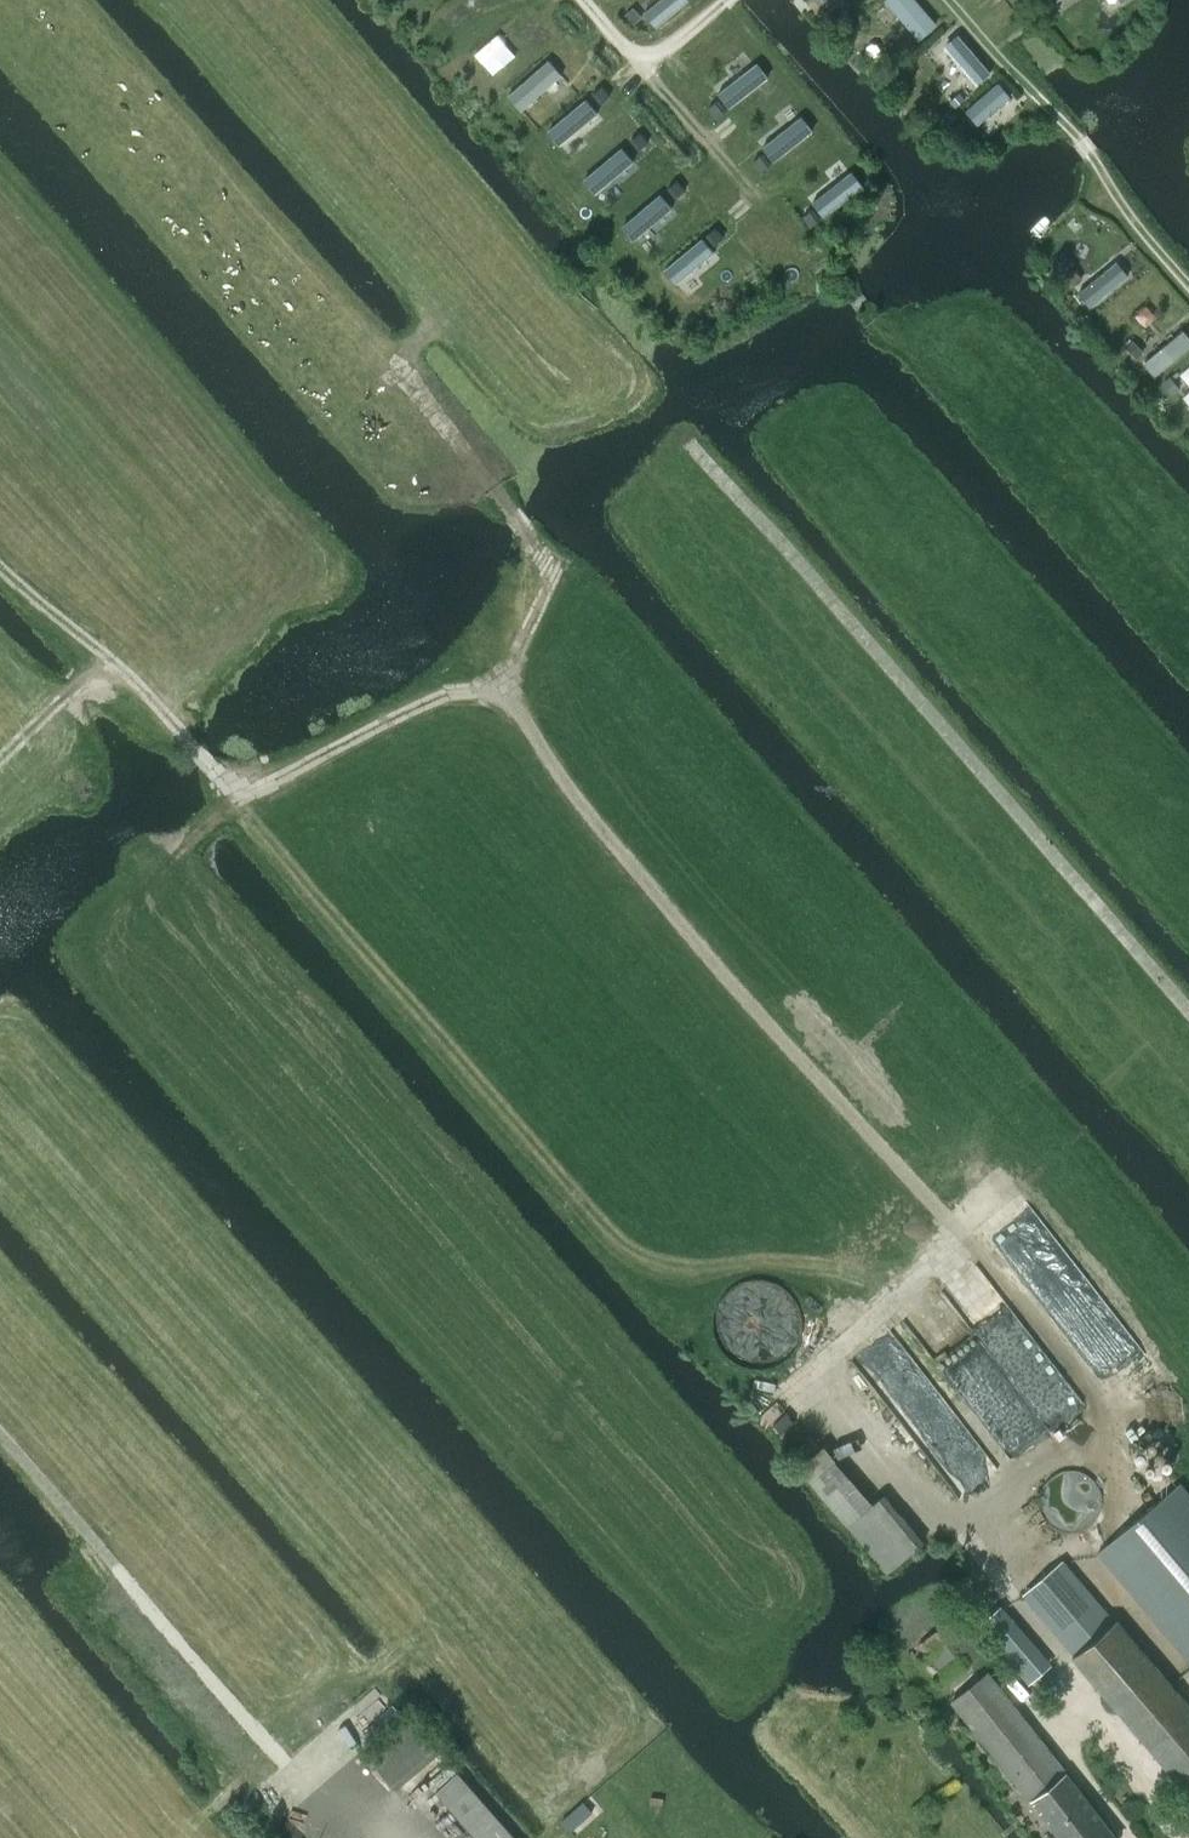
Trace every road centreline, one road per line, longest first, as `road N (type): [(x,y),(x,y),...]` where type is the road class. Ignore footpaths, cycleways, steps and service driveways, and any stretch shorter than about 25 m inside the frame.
road 1 (track): [(1093,1428),(976,1251),(505,706),(491,695),(455,695),(243,798),(222,785),(94,639),(0,569)]
road 2 (track): [(1188,284),(1133,221),(1078,138),(948,0)]

